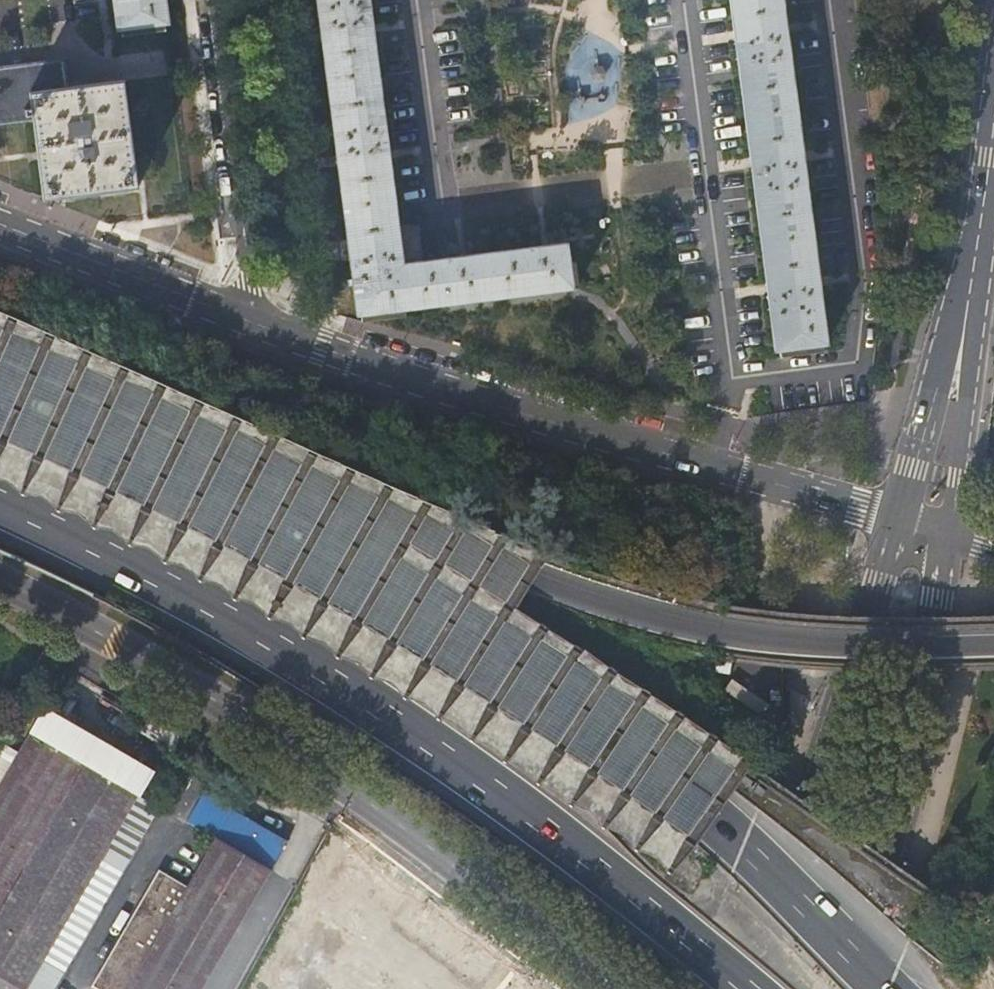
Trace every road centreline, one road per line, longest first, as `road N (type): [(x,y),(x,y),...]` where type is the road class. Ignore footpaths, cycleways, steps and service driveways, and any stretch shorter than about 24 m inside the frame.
road 1 (motorway): [(886,988),(695,801),(517,676),(301,541),(0,397)]
road 2 (motorway): [(993,642),(780,640),(600,606),(87,393),(0,366)]
road 3 (motorway): [(0,499),(169,582),(342,684),(549,827),(749,988)]
road 4 (unclassified): [(0,584),(313,769),(433,850),(602,988)]
road 5 (residential): [(252,323),(489,404),(880,512),(923,542)]
road 6 (secondary): [(923,542),(888,562),(816,815),(745,988)]
road 7 (secondary): [(824,988),(888,850),(903,790),(943,574),(923,542)]
road 8 (secondary): [(923,542),(956,507),(983,295),(983,221)]
road 9 (secondary): [(983,221),(907,498),(923,542)]
road 10 (residential): [(252,323),(214,0)]
road 11 (residential): [(0,224),(252,323)]

